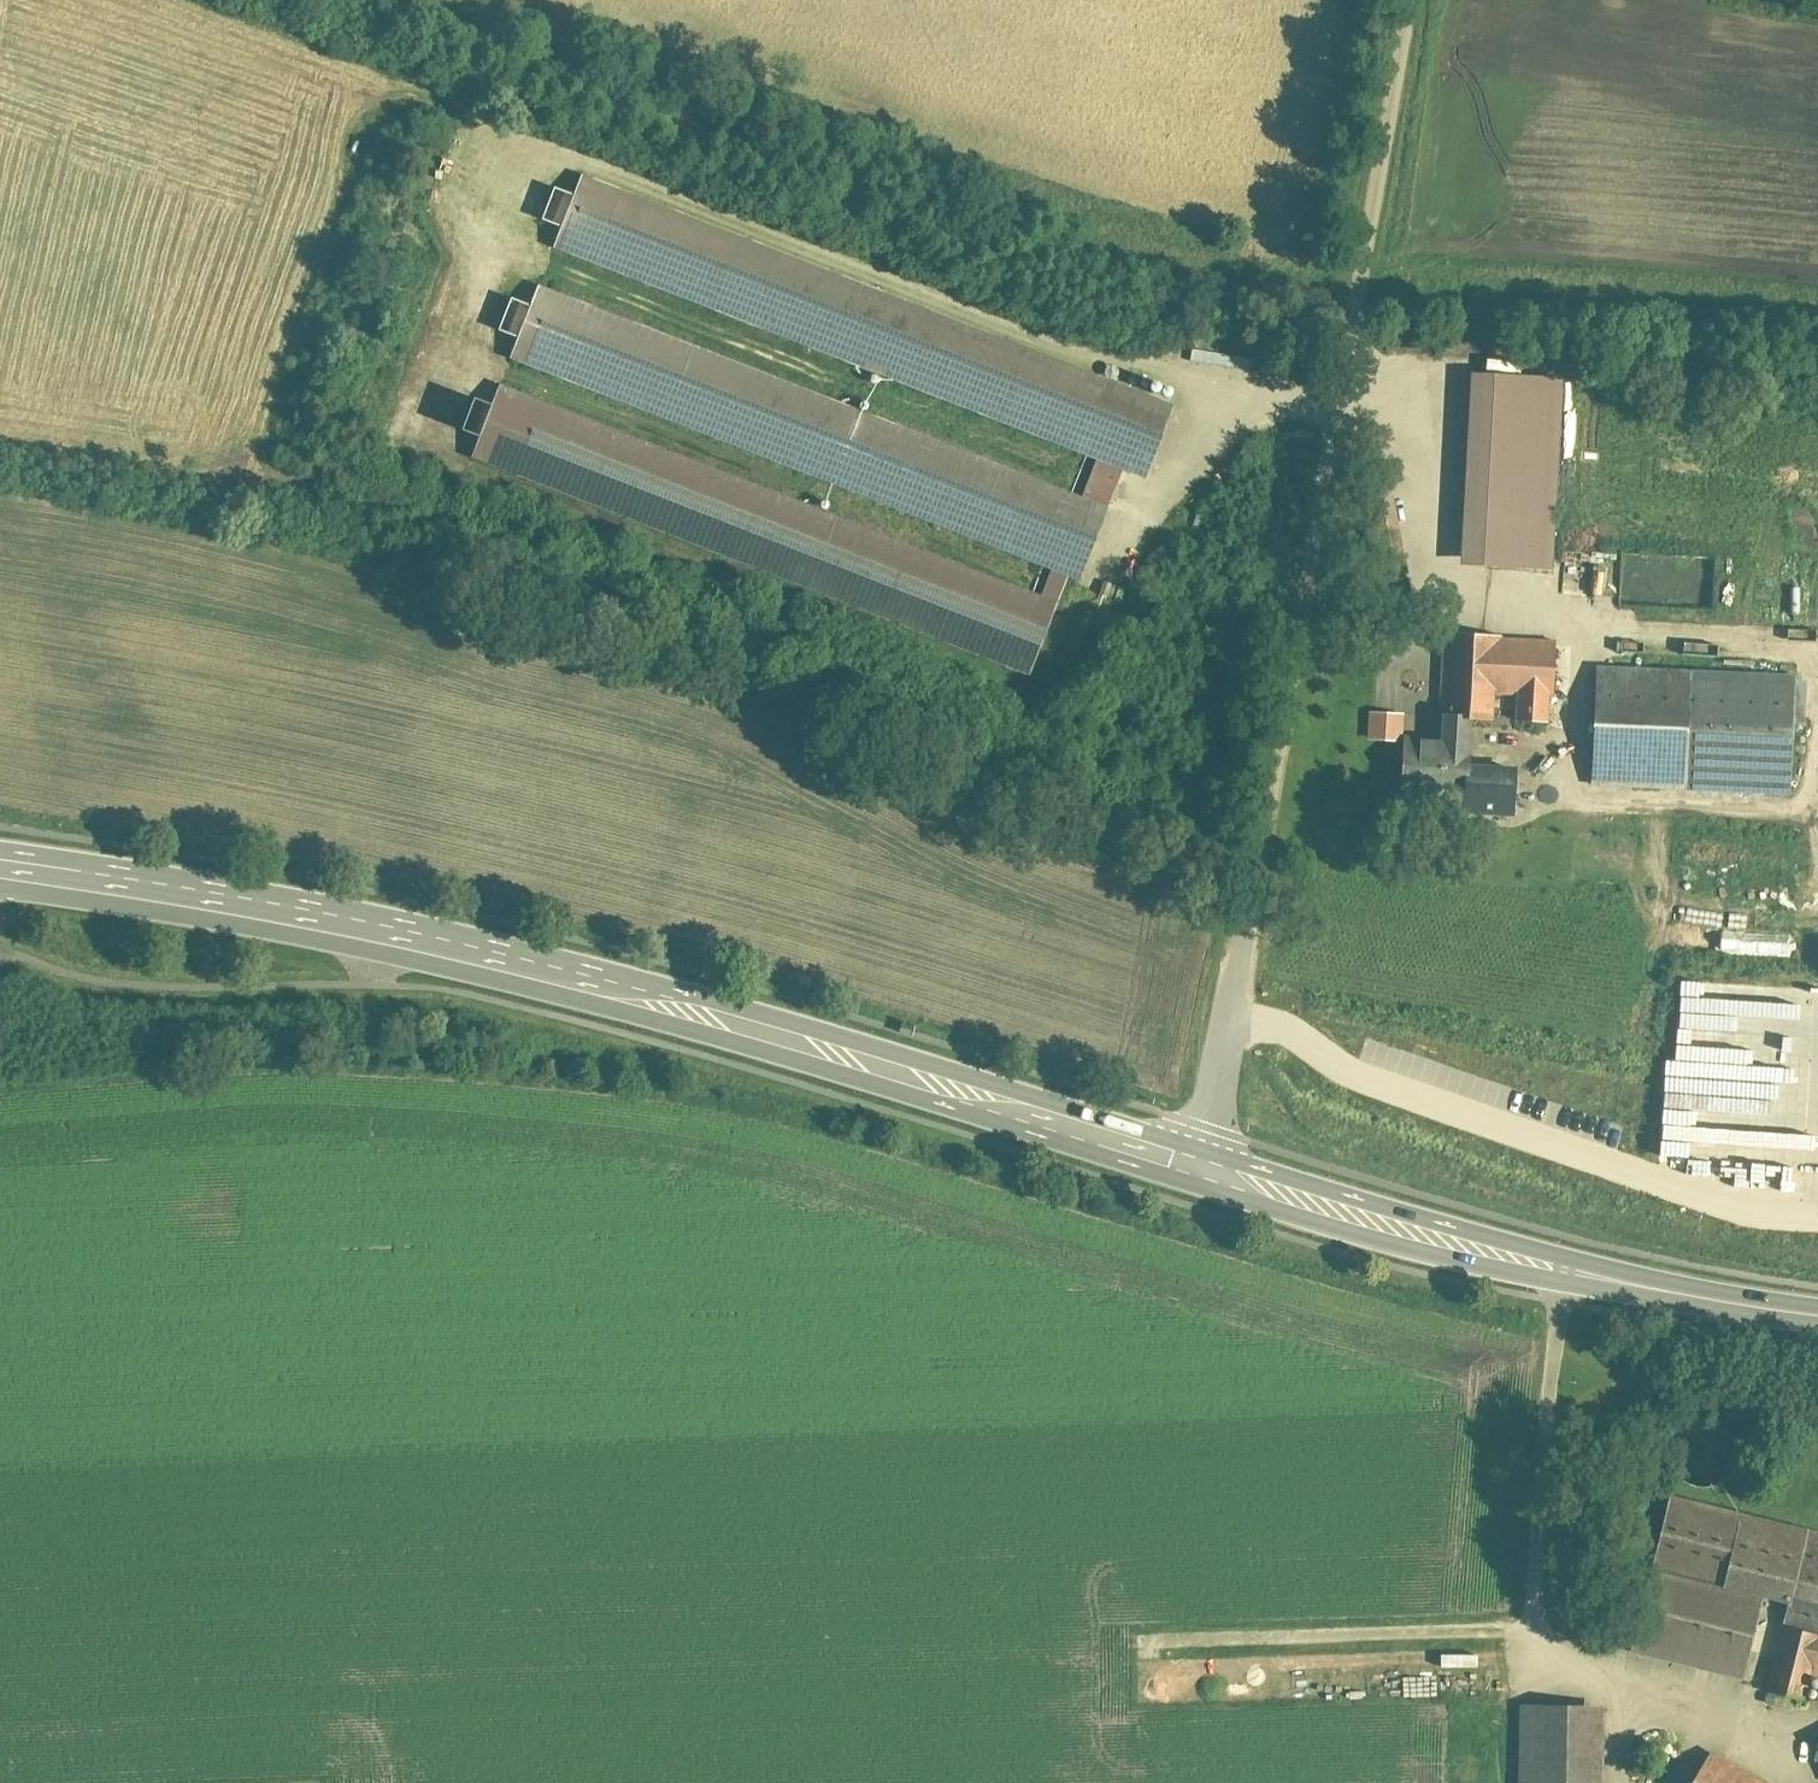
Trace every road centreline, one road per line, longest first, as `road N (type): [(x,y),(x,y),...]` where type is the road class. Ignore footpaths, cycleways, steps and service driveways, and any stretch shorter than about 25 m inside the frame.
road 1 (primary): [(0,865),(361,931),(776,1038),(1206,1166)]
road 2 (unclassified): [(1206,1166),(1417,0)]
road 3 (primary): [(1206,1166),(1520,1261),(1817,1317)]

